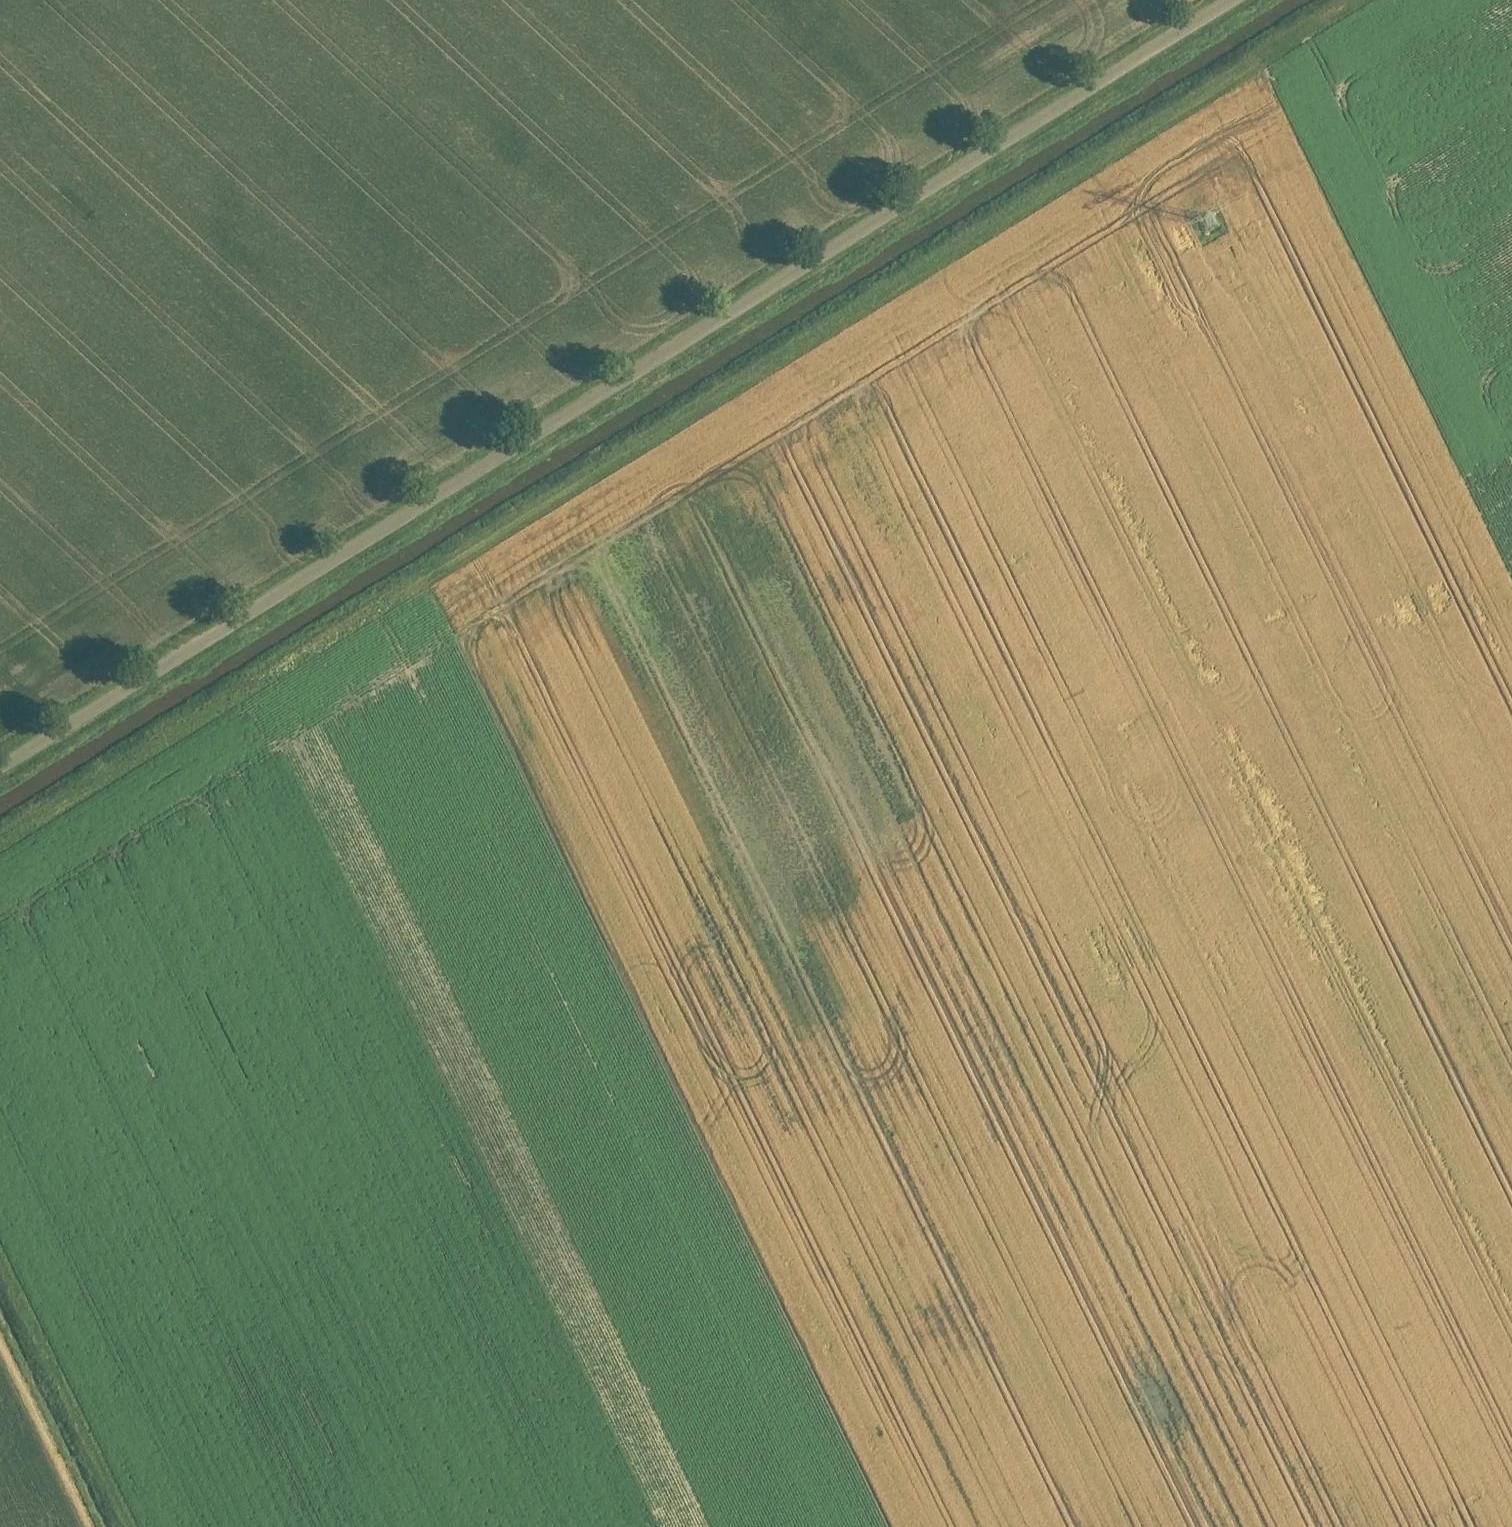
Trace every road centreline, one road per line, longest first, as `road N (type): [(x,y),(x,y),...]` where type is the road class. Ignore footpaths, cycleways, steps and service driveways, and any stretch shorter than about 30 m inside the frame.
road 1 (residential): [(0,764),(1228,0)]

